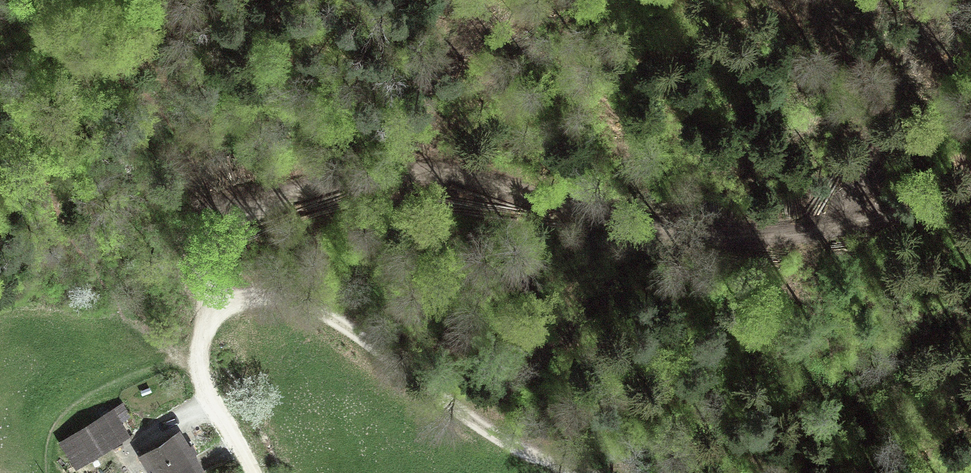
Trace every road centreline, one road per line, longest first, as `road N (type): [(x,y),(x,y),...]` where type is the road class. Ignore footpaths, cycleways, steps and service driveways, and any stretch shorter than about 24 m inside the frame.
road 1 (track): [(970,188),(828,229),(721,233),(638,226),(446,172),(362,174),(258,201),(229,219),(206,265),(209,323)]
road 2 (track): [(593,472),(493,431),(288,301),(243,296),(209,323)]
road 3 (track): [(200,358),(257,472)]

